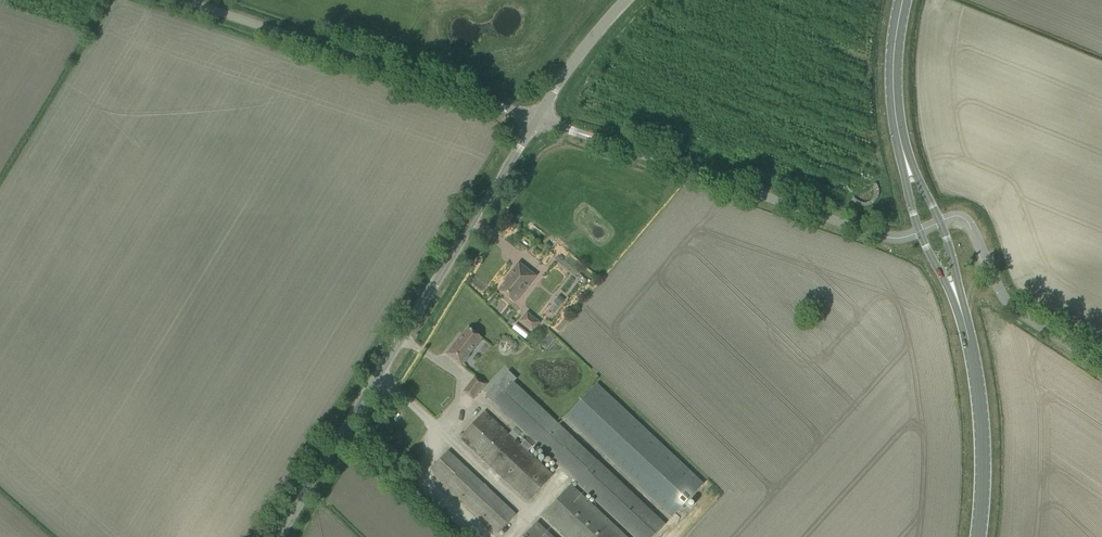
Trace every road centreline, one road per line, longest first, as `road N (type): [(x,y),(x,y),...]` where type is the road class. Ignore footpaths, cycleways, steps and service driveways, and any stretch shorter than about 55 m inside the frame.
road 1 (unclassified): [(278,536),(538,118)]
road 2 (unclassified): [(919,232),(873,234),(538,118)]
road 3 (unclassified): [(538,118),(190,0)]
road 4 (secondary): [(957,299),(982,433),(978,536)]
road 5 (unclassified): [(1101,367),(1010,306),(968,220),(940,223)]
road 6 (secondary): [(903,156),(892,81),(902,0)]
road 7 (unclassified): [(538,118),(626,0)]

